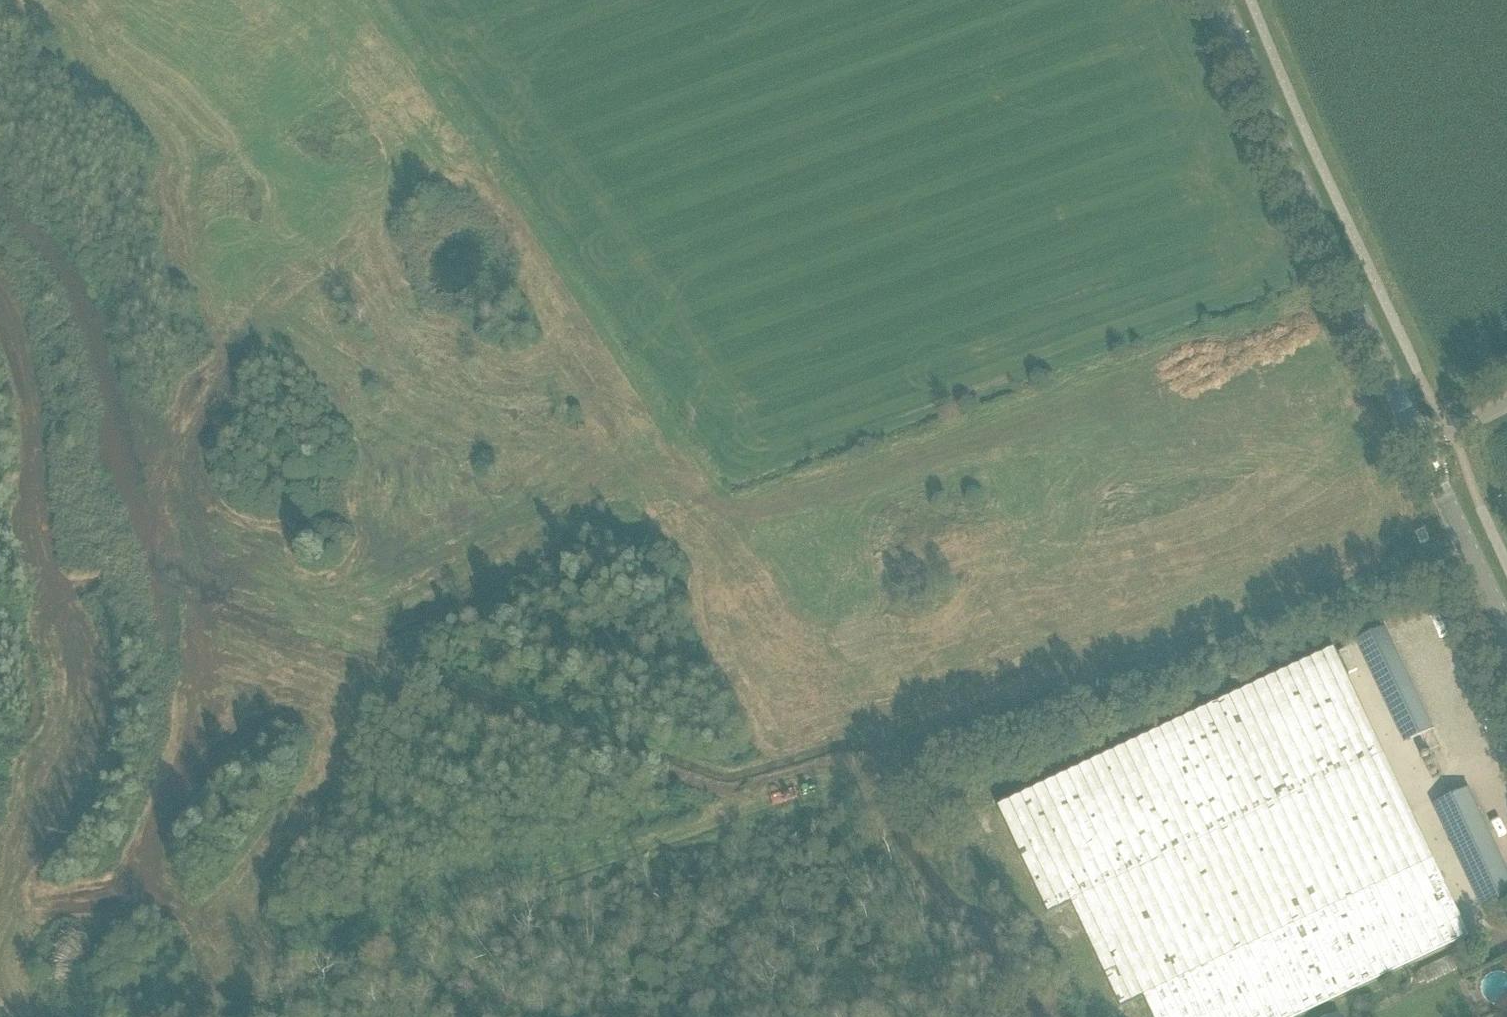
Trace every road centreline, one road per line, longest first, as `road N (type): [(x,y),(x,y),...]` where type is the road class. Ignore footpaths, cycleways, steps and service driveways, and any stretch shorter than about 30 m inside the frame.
road 1 (tertiary): [(1419,441),(1225,0)]
road 2 (tertiary): [(1506,632),(1419,441)]

